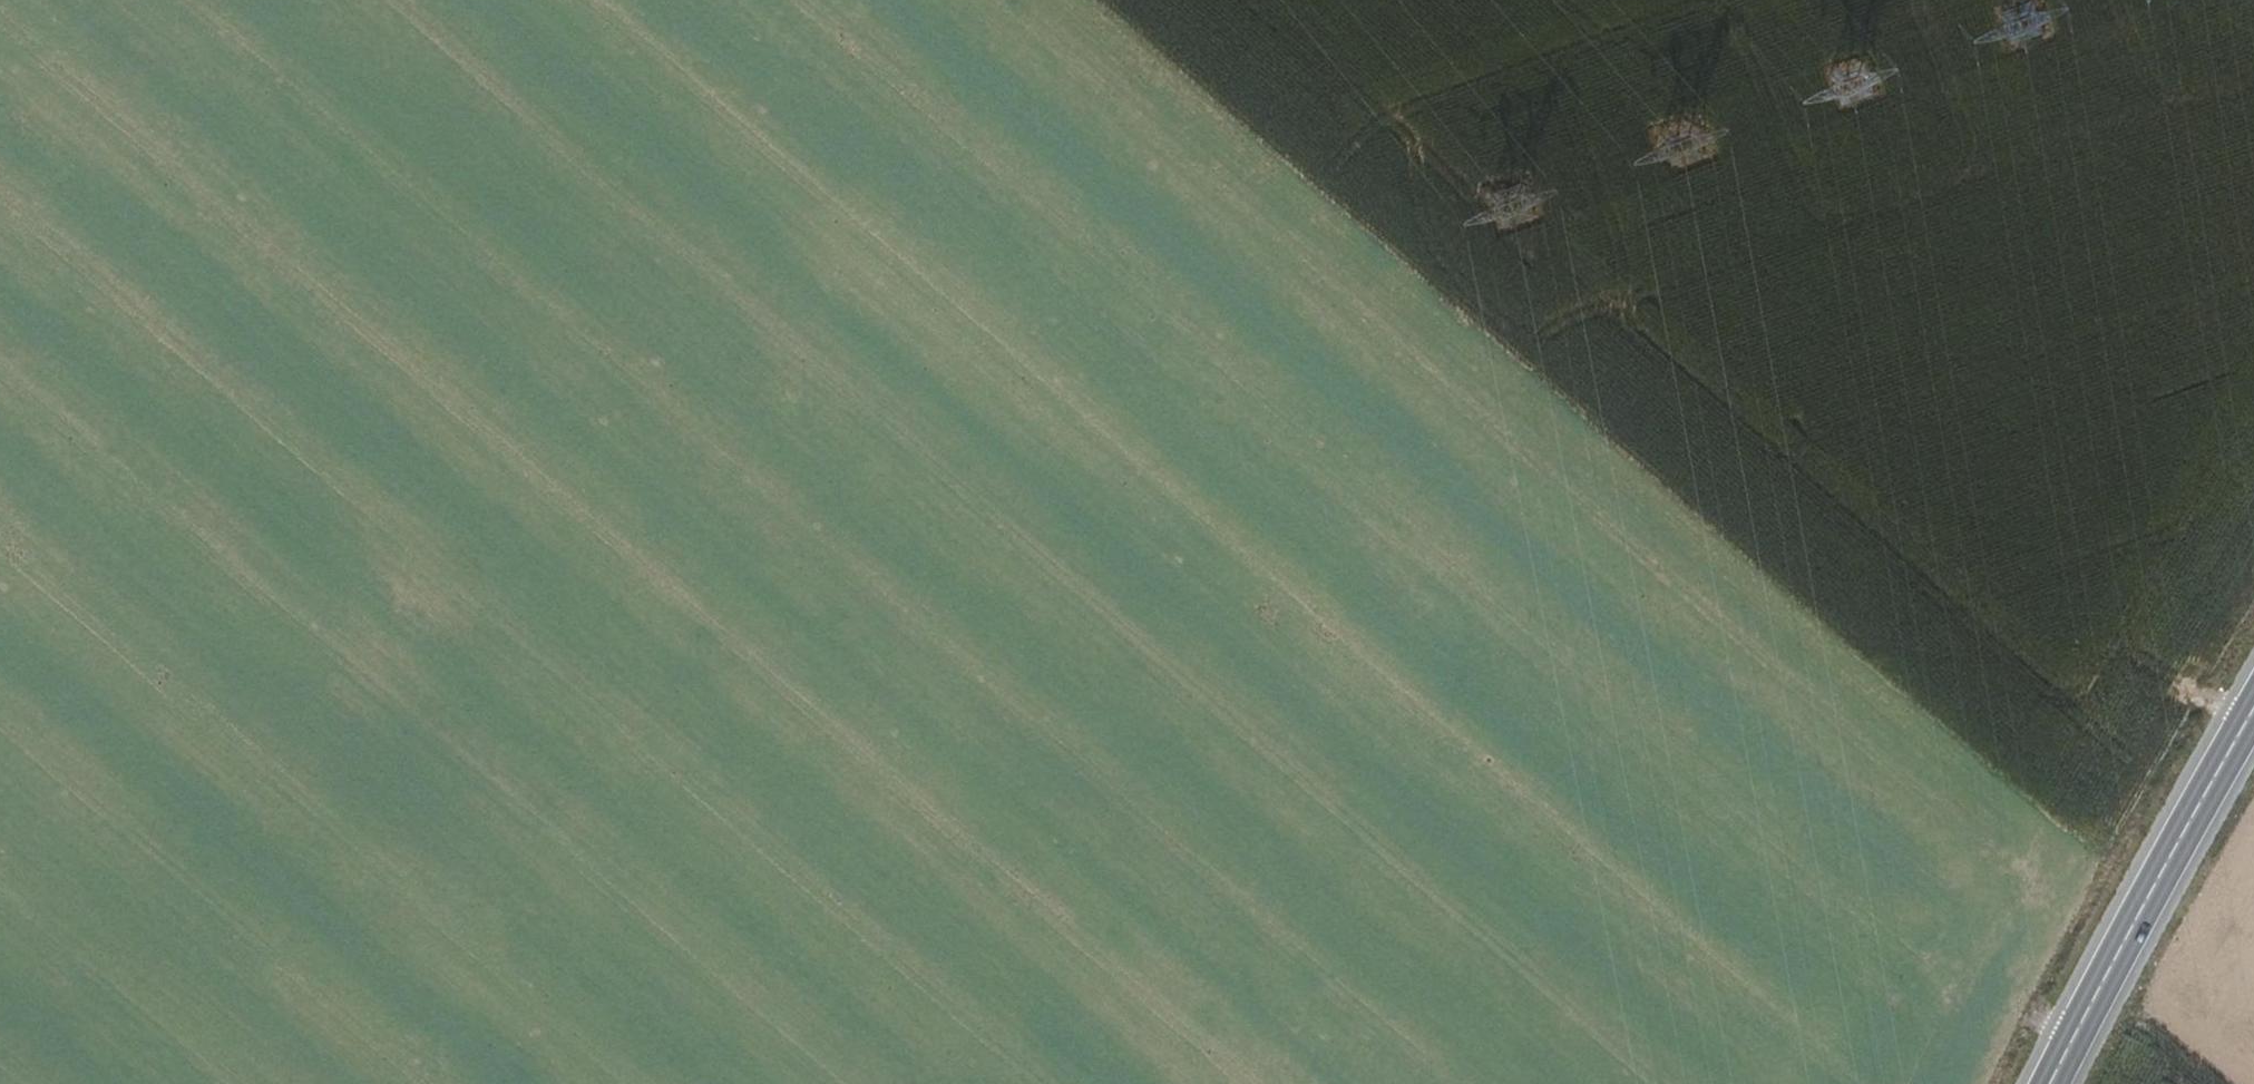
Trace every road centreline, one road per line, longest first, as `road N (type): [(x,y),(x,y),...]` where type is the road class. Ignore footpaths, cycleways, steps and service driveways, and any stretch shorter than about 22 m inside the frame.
road 1 (secondary): [(2253,710),(2051,1083)]

